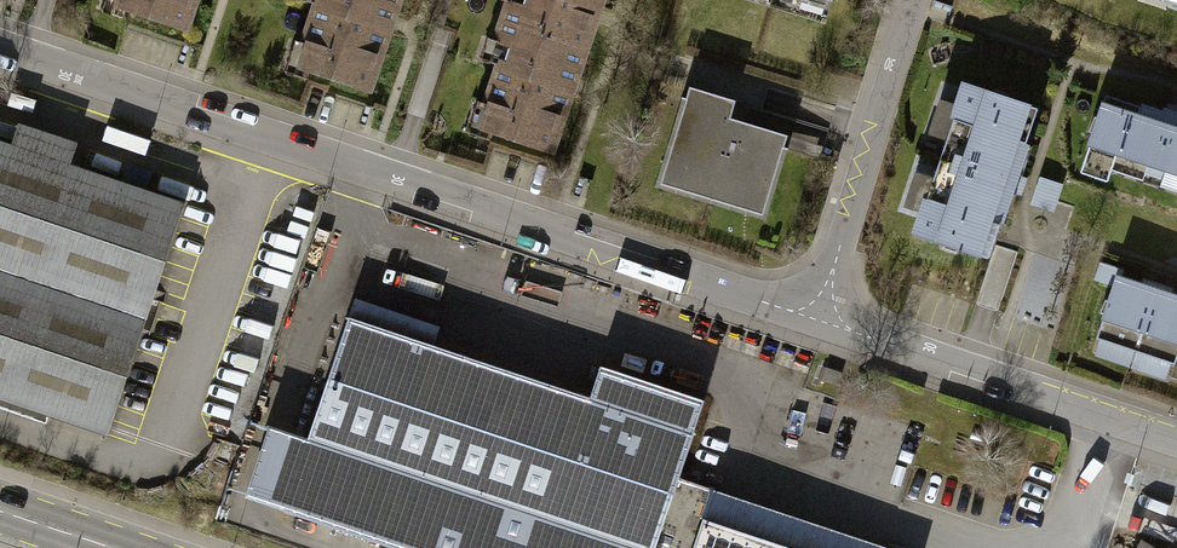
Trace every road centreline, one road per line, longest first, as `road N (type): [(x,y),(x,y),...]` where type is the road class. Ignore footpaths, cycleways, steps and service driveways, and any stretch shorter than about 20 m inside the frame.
road 1 (residential): [(0,48),(816,319)]
road 2 (residential): [(816,319),(1176,442)]
road 3 (residential): [(816,319),(913,0)]
road 4 (primary): [(0,507),(121,547)]

